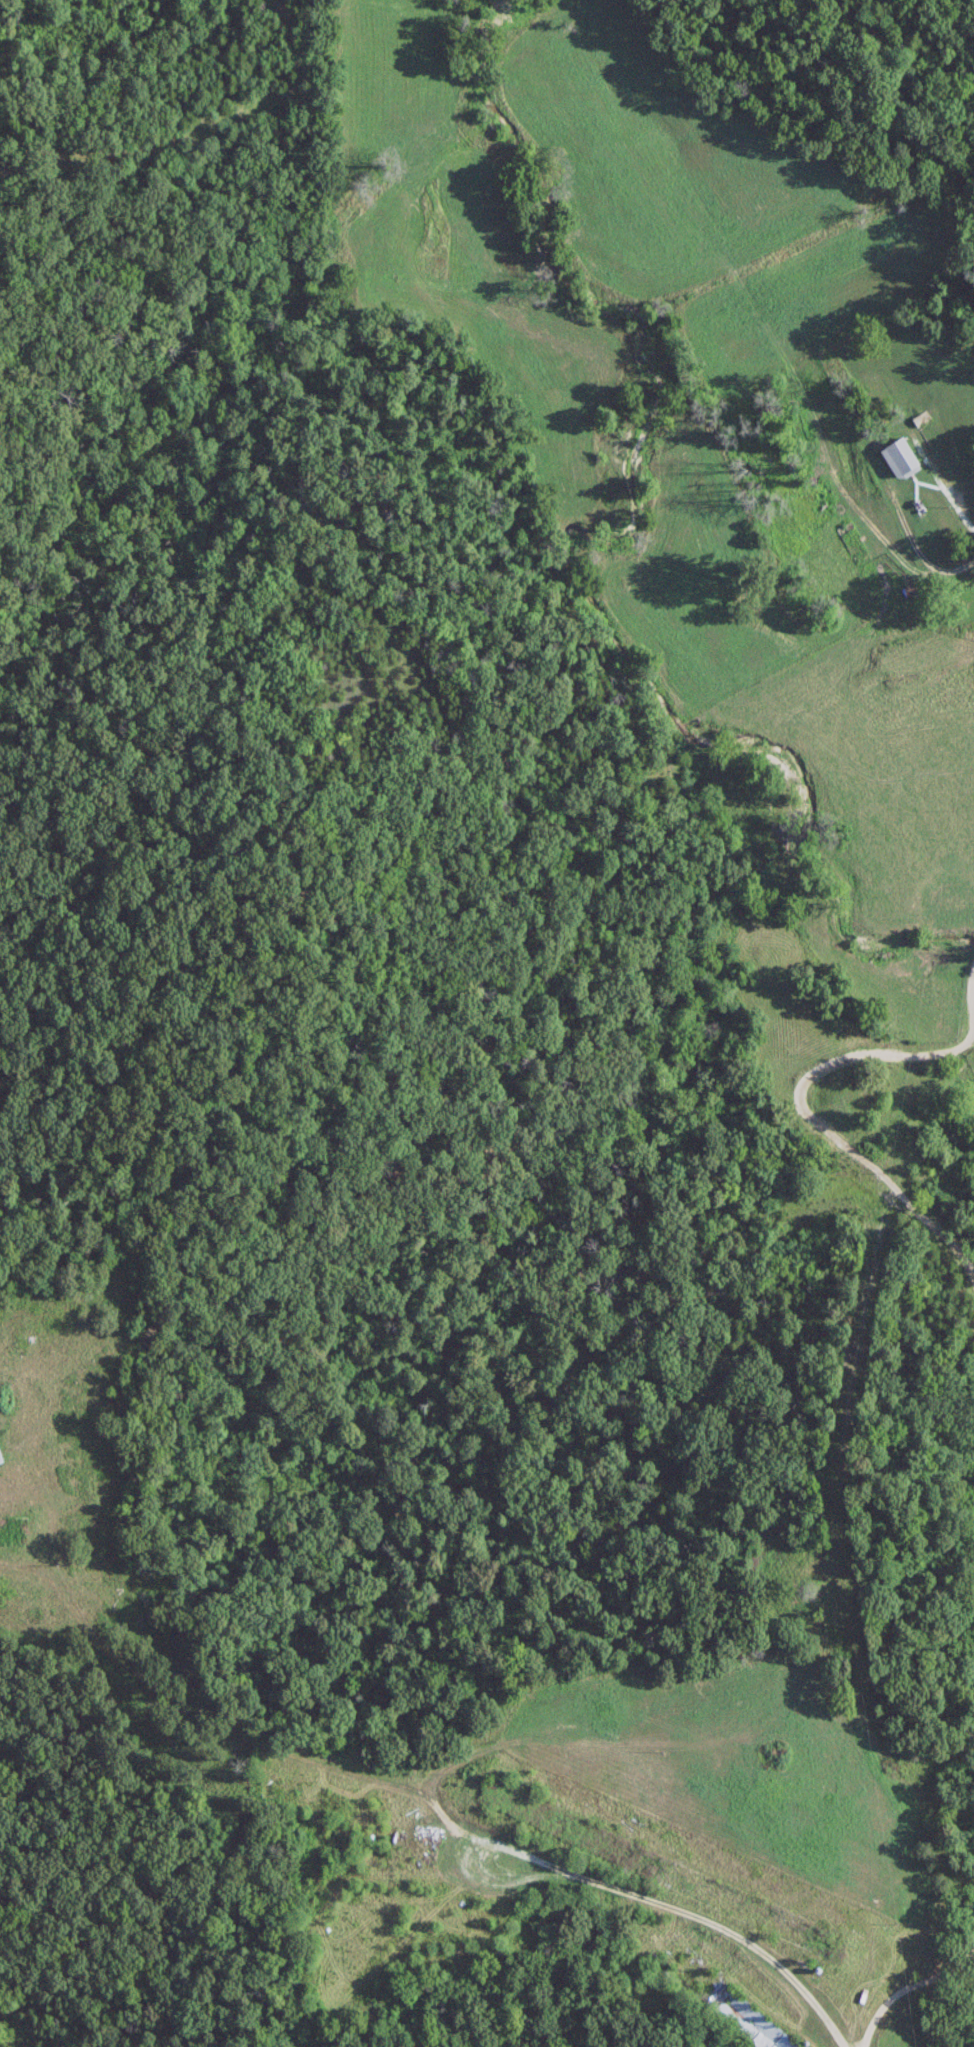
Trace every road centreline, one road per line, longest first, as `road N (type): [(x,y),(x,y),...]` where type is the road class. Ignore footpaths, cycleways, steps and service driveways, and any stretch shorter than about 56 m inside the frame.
road 1 (residential): [(973,1282),(946,1235),(813,1120),(796,1094),(806,1073),(825,1064),(925,1053),(972,1032),(973,961)]
road 2 (residential): [(858,2046),(877,2007),(973,1947)]

